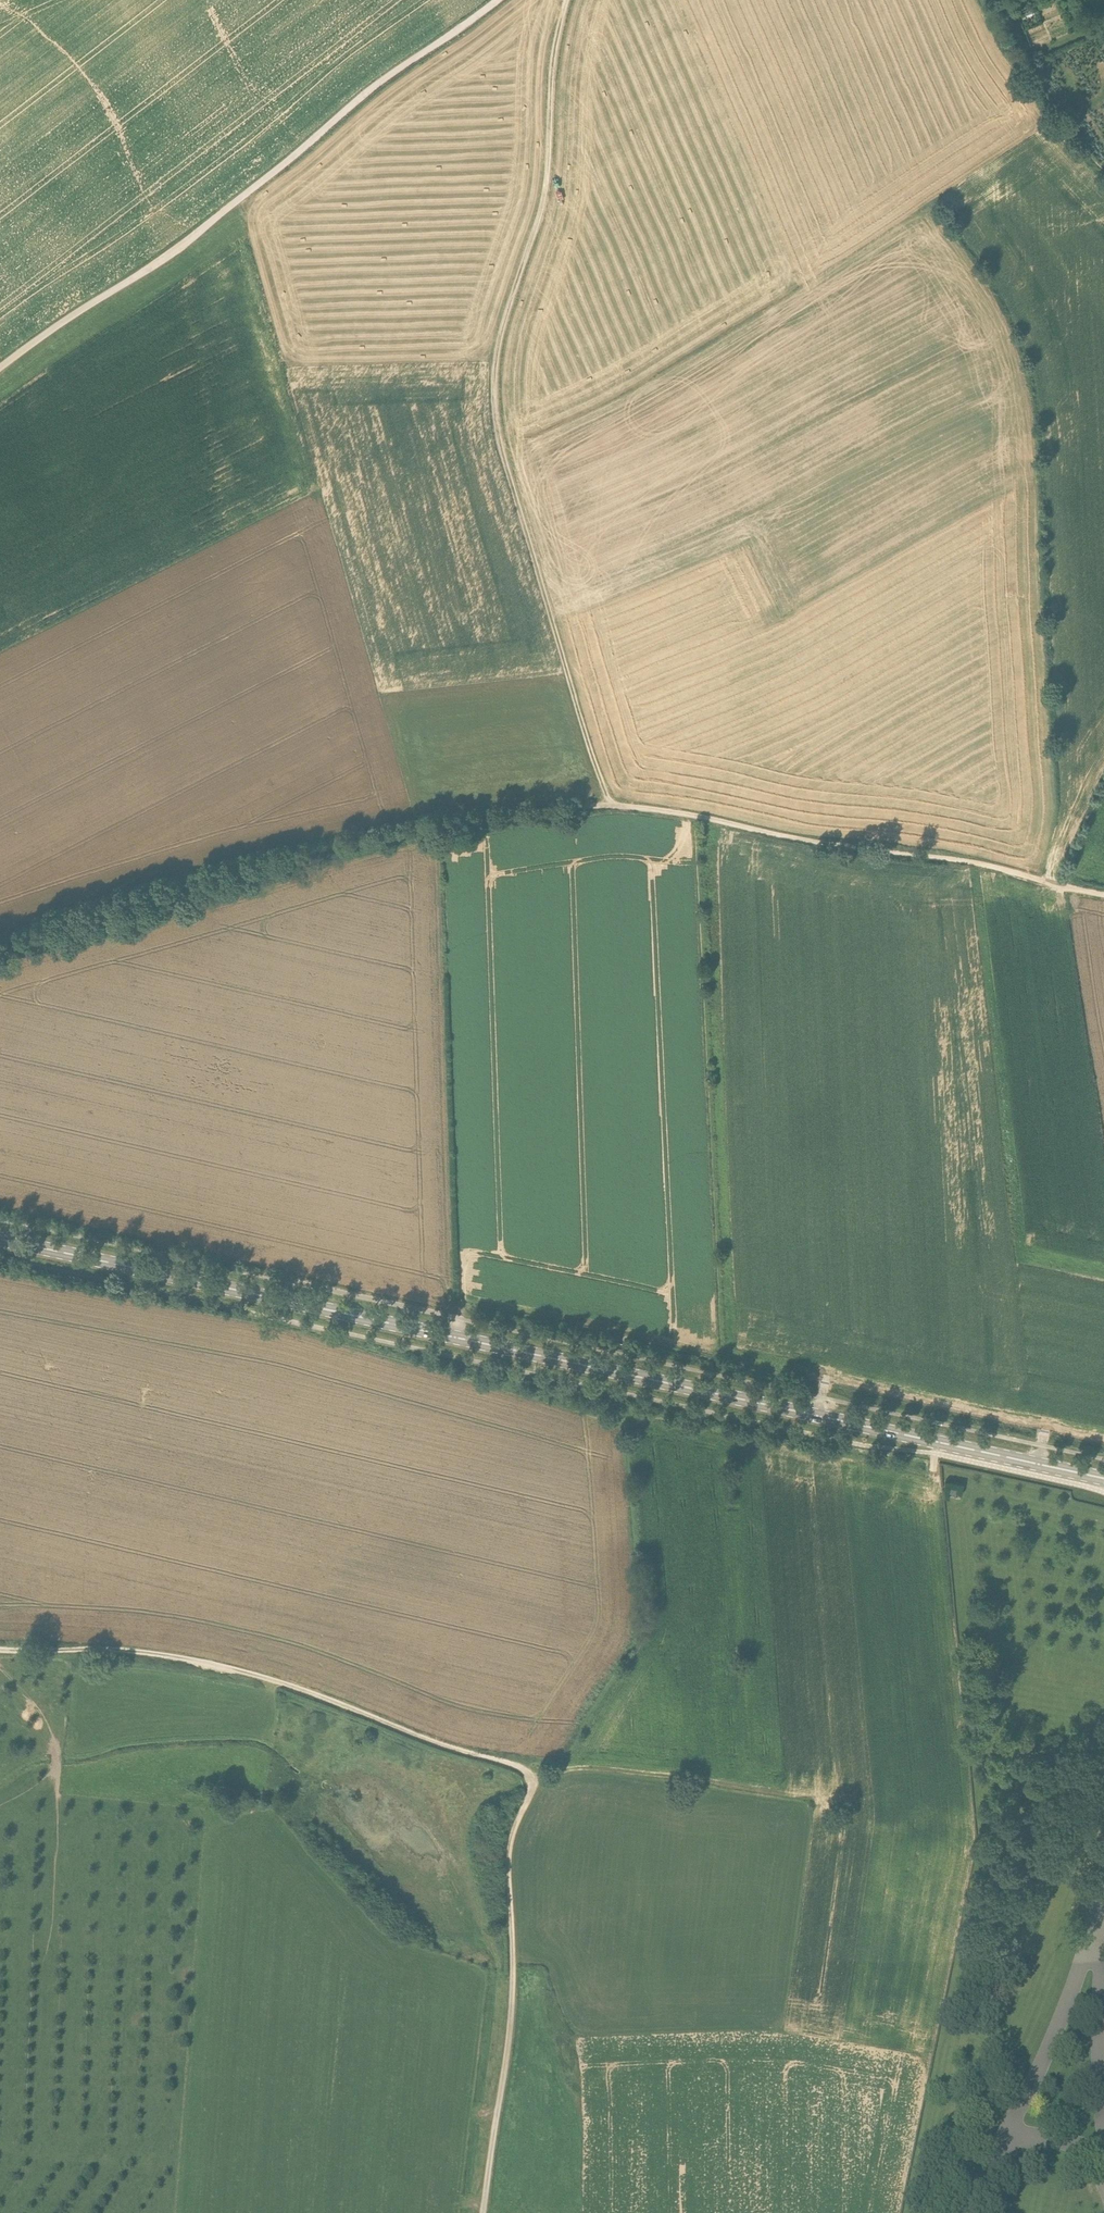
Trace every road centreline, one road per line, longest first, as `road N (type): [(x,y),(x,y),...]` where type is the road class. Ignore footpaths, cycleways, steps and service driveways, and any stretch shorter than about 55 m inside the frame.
road 1 (primary): [(1103,1479),(0,1239)]
road 2 (track): [(607,806),(501,450),(494,397),(503,329),(542,207),(553,56),(566,0)]
road 3 (track): [(0,950),(347,846),(458,822),(607,806)]
road 4 (track): [(498,0),(384,79),(182,245),(0,367)]
road 5 (track): [(0,1650),(123,1653),(242,1673),(513,1765),(531,1783)]
road 6 (track): [(607,806),(971,863),(1103,894)]
road 7 (track): [(531,1783),(508,1846),(510,2026),(483,2212)]
road 8 (track): [(531,1783),(568,1756),(638,1636),(626,1428)]

